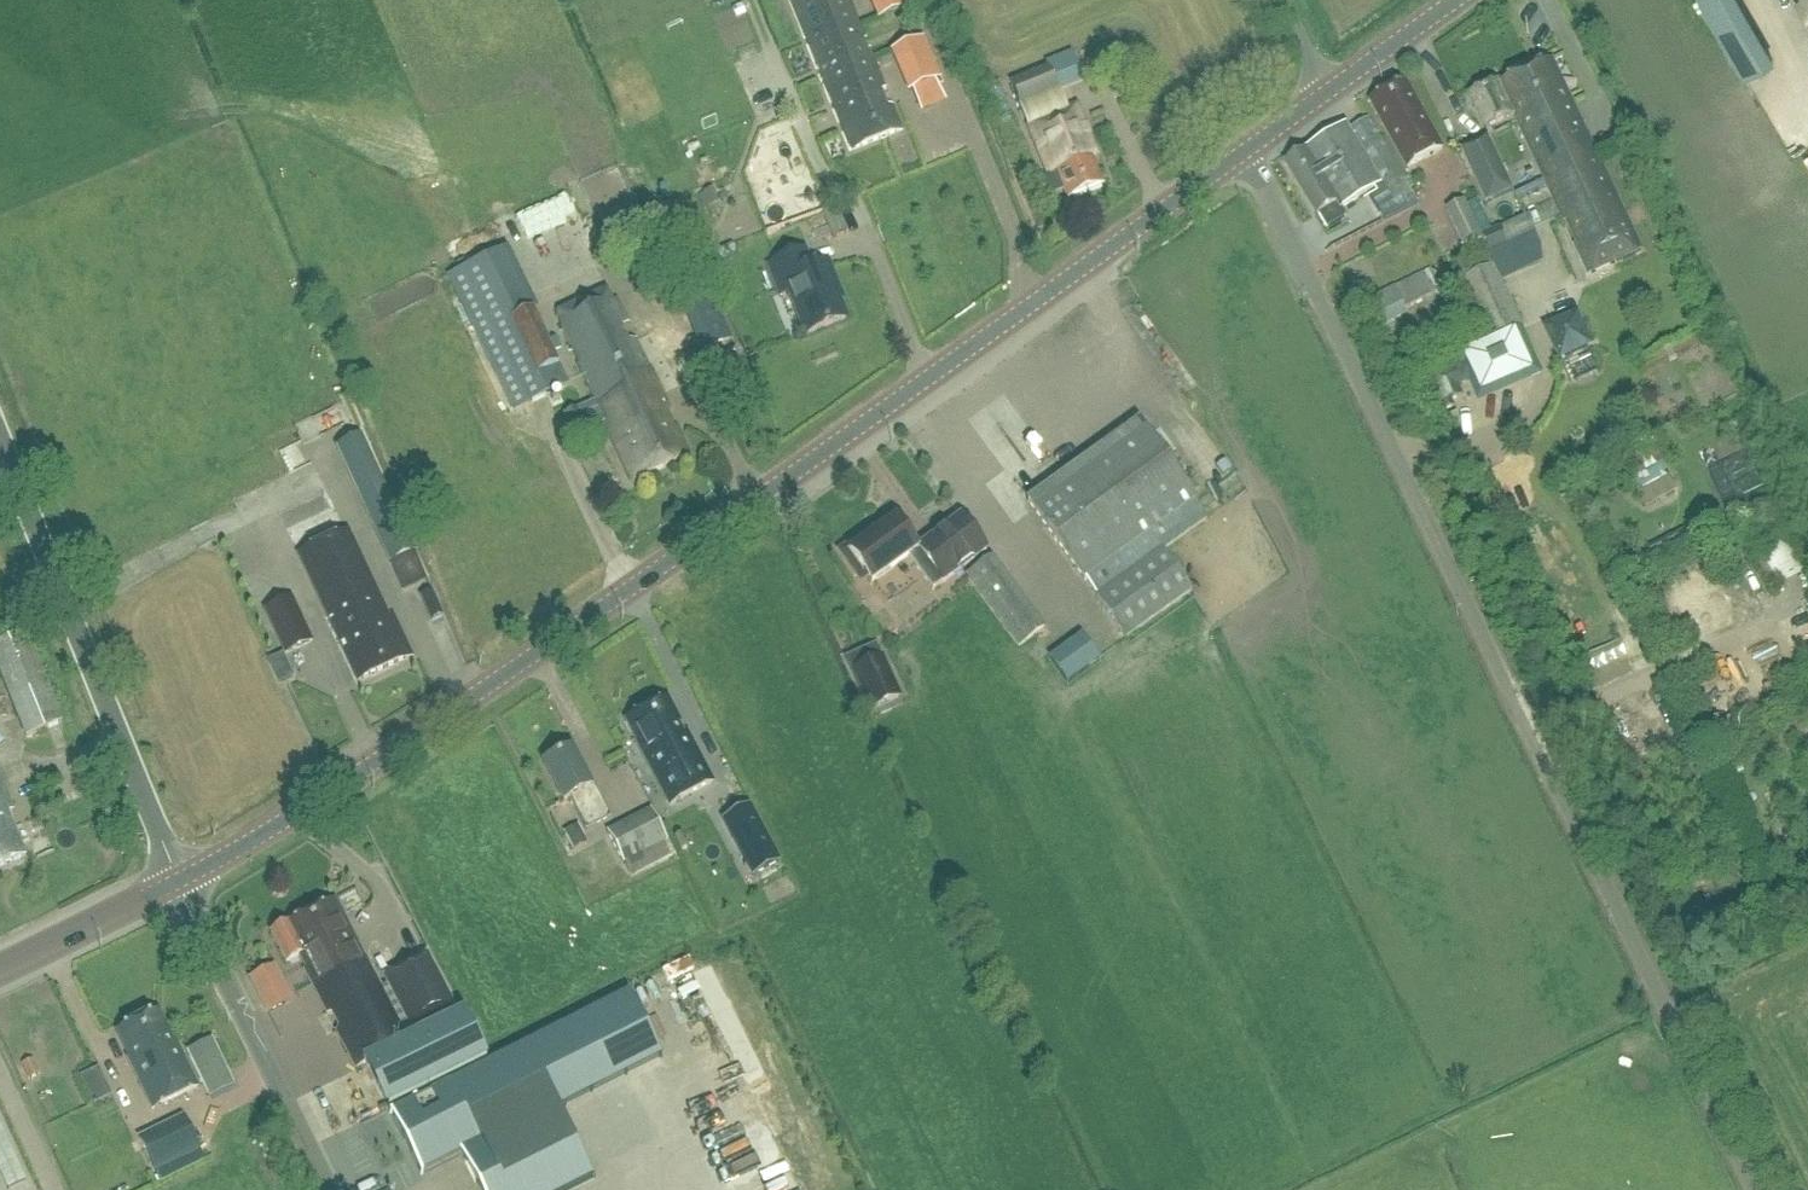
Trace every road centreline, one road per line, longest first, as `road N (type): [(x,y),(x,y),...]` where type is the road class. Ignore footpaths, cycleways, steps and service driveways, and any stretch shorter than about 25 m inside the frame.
road 1 (tertiary): [(179,883),(506,684),(1244,152)]
road 2 (unclassified): [(1753,1189),(1244,152)]
road 3 (unclassified): [(179,883),(0,438)]
road 4 (unclassified): [(326,1189),(179,883)]
road 5 (tertiary): [(0,970),(179,883)]
road 6 (tertiary): [(1324,96),(1458,0)]

